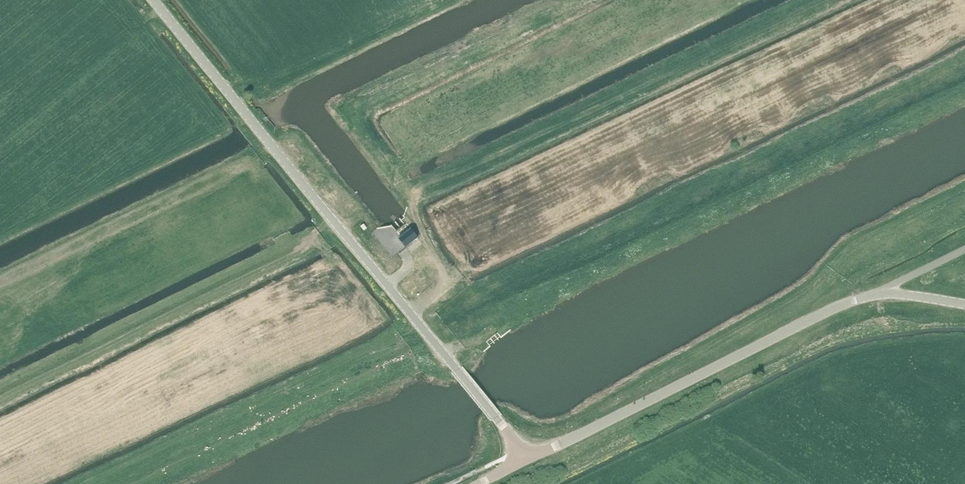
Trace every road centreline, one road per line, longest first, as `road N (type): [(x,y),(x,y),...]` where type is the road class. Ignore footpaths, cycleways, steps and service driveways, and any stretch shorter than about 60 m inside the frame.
road 1 (track): [(410,313),(447,283),(413,215),(419,192),(820,0)]
road 2 (unclassified): [(526,460),(156,0)]
road 3 (unclassified): [(526,460),(879,292)]
road 4 (track): [(203,299),(296,255),(332,220)]

